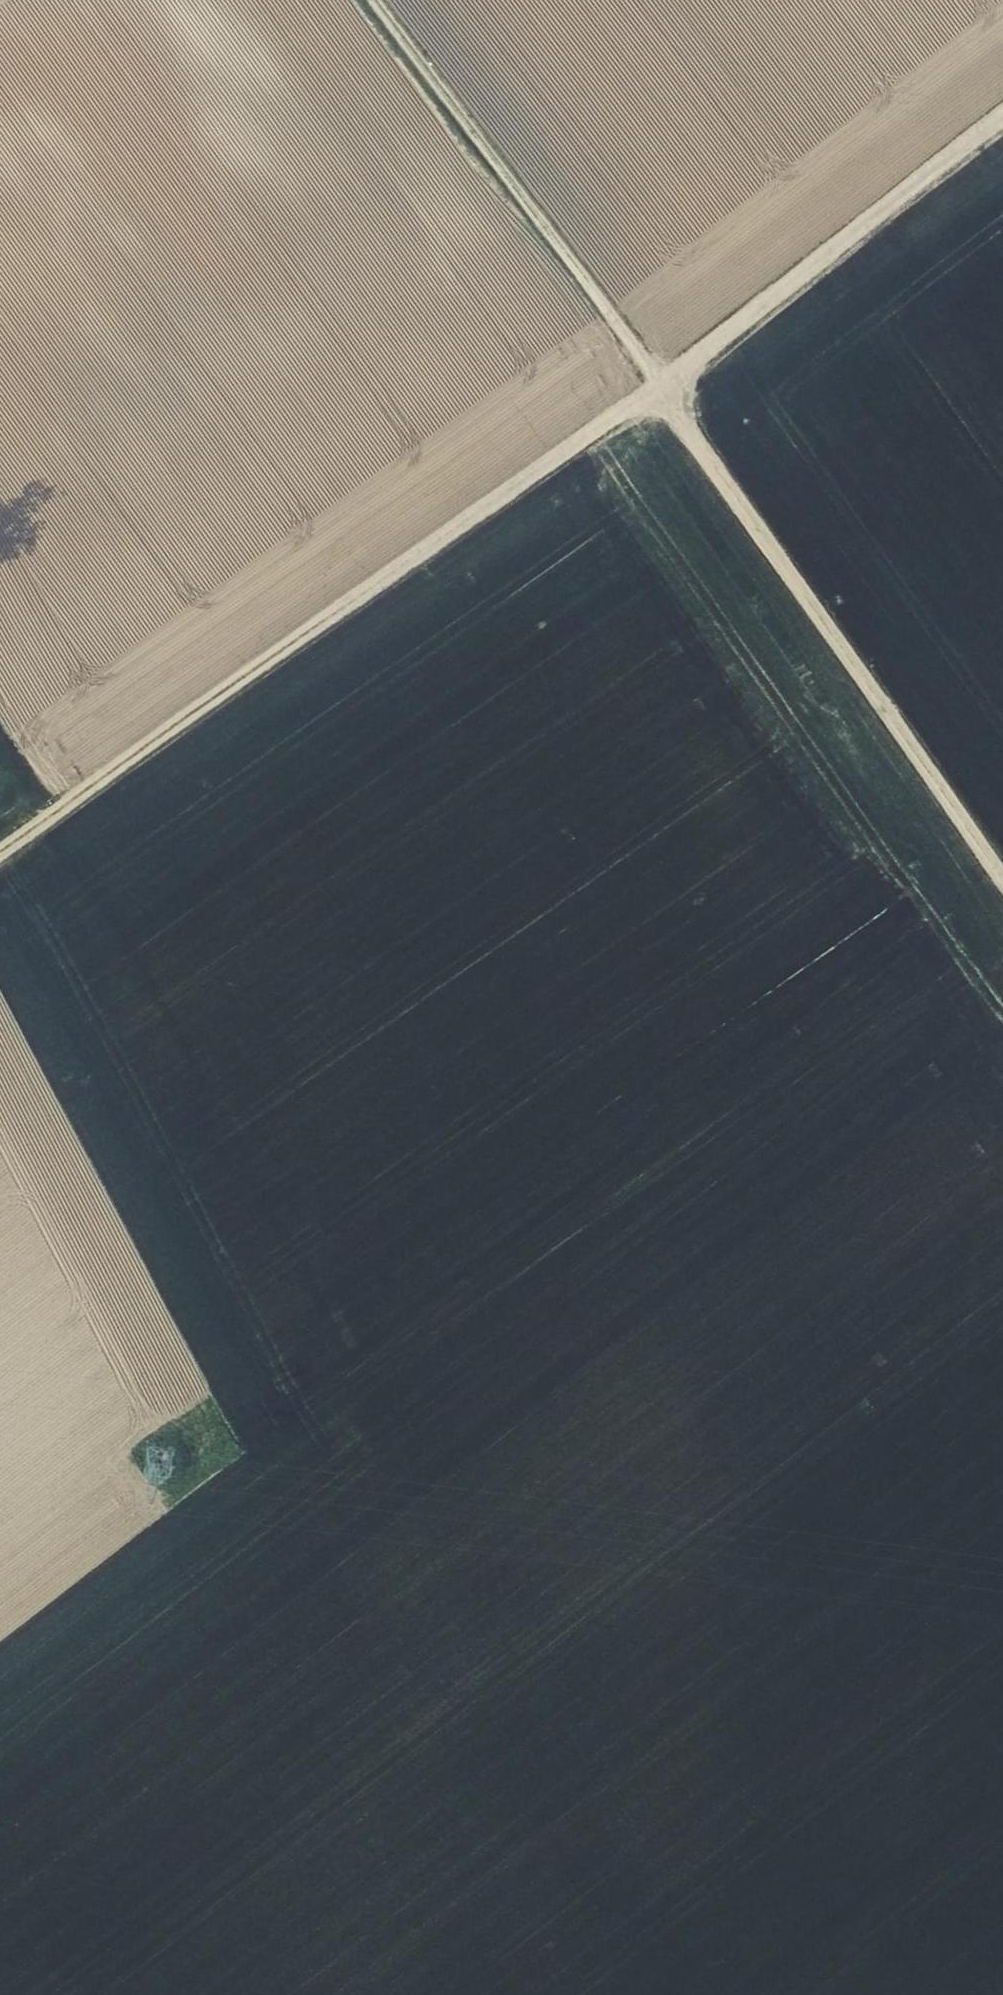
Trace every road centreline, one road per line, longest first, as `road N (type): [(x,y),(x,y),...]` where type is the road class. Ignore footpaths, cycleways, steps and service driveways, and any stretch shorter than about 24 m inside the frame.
road 1 (track): [(1002,868),(659,384),(0,865)]
road 2 (track): [(379,0),(659,384),(1002,117)]

